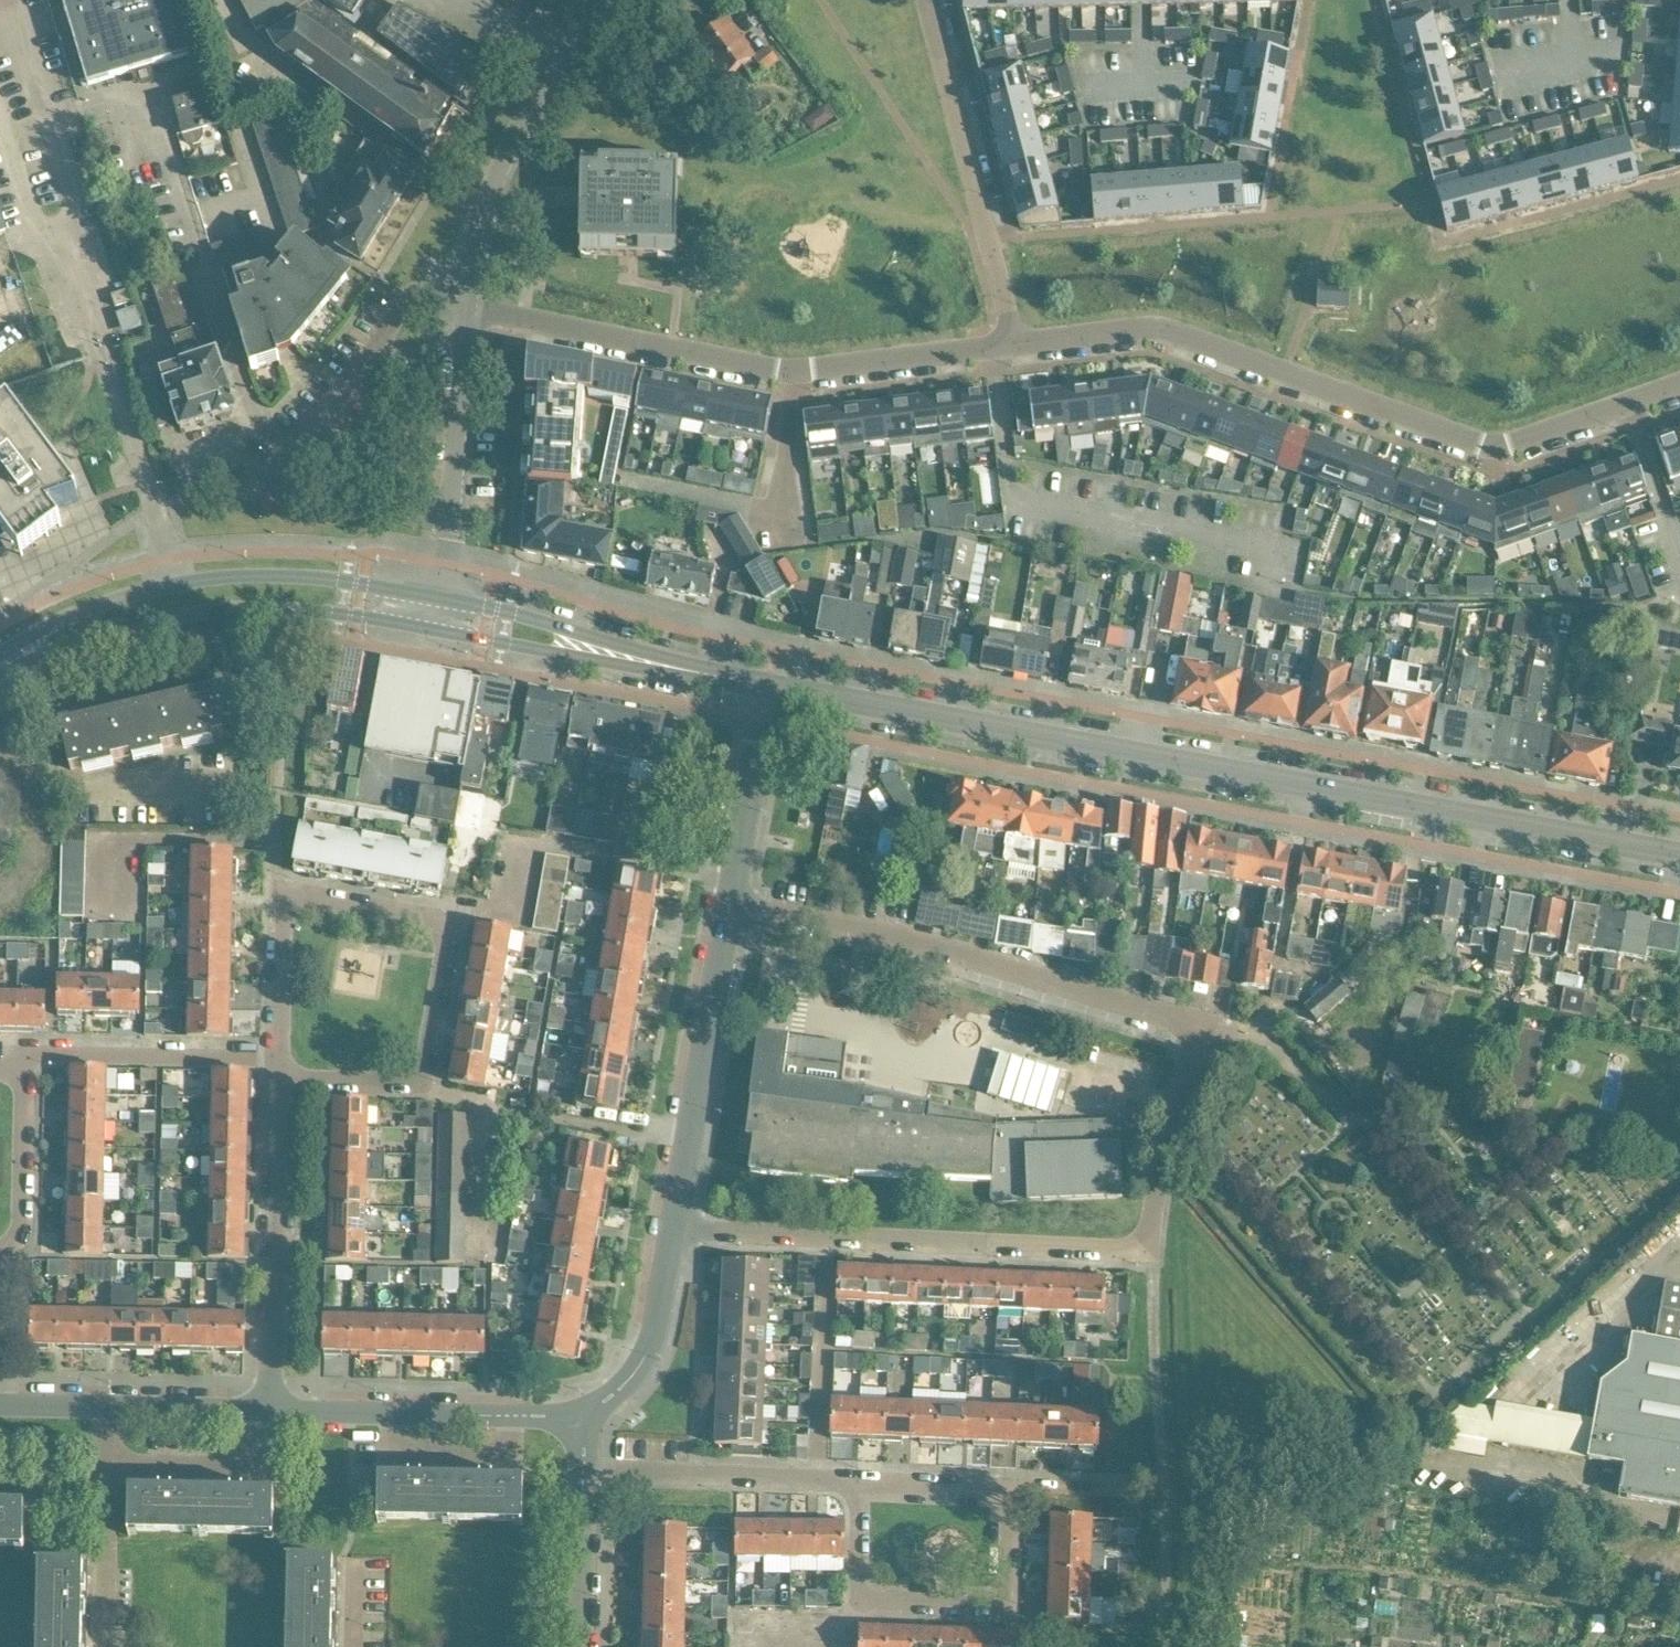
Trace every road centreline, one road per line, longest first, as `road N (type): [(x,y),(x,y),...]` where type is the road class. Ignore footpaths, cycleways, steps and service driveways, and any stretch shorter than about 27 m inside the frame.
road 1 (secondary): [(1679,856),(766,686)]
road 2 (residential): [(1679,385),(1498,447),(1159,329),(1017,344)]
road 3 (residential): [(278,1061),(286,906),(315,897),(435,924),(446,953),(421,1082),(277,1083)]
road 4 (residential): [(1017,344),(793,371),(466,306)]
road 5 (residential): [(1201,1027),(1184,1072),(1151,1248),(828,1236)]
road 6 (residential): [(1201,1027),(922,943),(728,909)]
road 7 (secondary): [(440,599),(309,578),(176,584),(79,613),(1,665)]
road 8 (secondary): [(1,665),(209,612),(313,611),(435,631)]
road 9 (residential): [(856,1481),(858,1585),(881,1603),(992,1602),(1008,1576),(1011,1486)]
road 10 (residential): [(1017,344),(927,0)]
road 11 (secondary): [(766,686),(440,599)]
road 12 (secondary): [(435,631),(766,686)]
road 13 (unclassified): [(466,306),(499,164),(590,0)]
road 14 (residential): [(273,1411),(277,1083)]
road 15 (residential): [(673,1228),(728,909)]
road 16 (unclassified): [(240,494),(375,355),(409,296),(443,295),(466,306)]
road 17 (unclassified): [(440,599),(466,306)]
road 18 (residential): [(27,1054),(278,1061)]
road 19 (residential): [(817,1480),(828,1236)]
road 20 (residential): [(817,1480),(583,1470)]
road 21 (residential): [(728,909),(766,686)]
road 22 (residential): [(583,1414),(609,1399),(647,1351),(673,1228)]
road 23 (residential): [(0,1254),(24,1229),(27,1054)]
road 24 (residential): [(108,1464),(250,1466),(260,1452),(261,1410)]
road 25 (residential): [(394,1414),(393,1452),(510,1455),(511,1416)]
road 26 (residential): [(580,1646),(583,1470)]
road 27 (residential): [(105,1646),(108,1483)]
road 28 (residential): [(828,1236),(673,1228)]
road 29 (residential): [(1011,1486),(856,1481)]
road 30 (residential): [(109,1407),(261,1410)]
road 31 (residential): [(1139,1491),(1011,1486)]
road 32 (residential): [(273,1411),(394,1414)]

